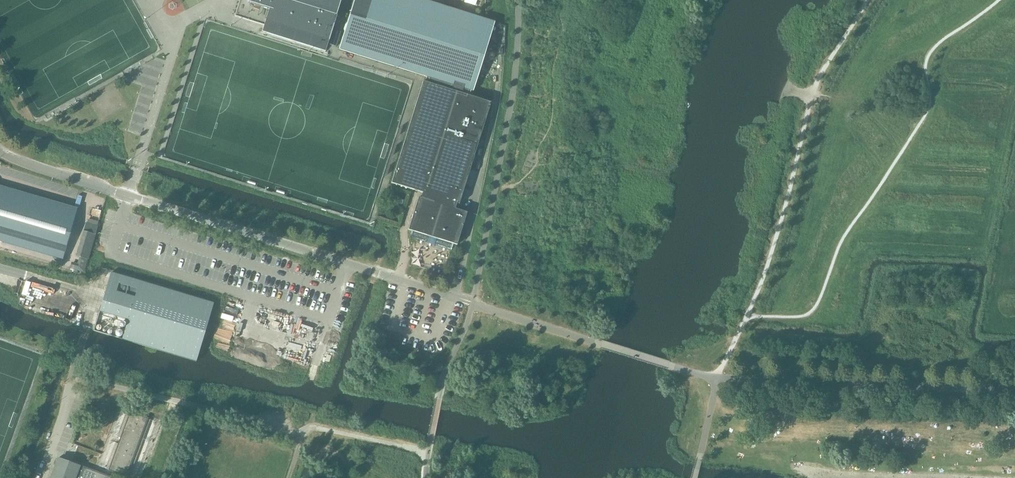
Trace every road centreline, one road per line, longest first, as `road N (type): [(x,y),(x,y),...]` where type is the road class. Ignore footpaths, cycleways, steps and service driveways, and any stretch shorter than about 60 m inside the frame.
road 1 (unclassified): [(473,304),(0,152)]
road 2 (unclassified): [(0,267),(84,297),(88,308),(73,368)]

